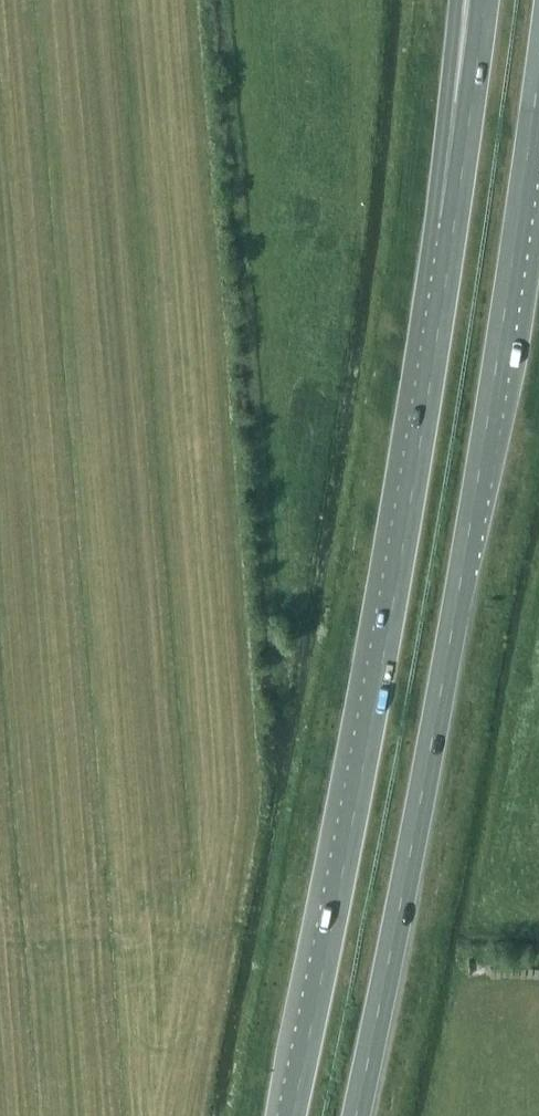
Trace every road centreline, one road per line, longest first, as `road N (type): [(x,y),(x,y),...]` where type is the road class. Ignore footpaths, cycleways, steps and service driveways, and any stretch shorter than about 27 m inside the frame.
road 1 (trunk): [(356,1115),(461,577),(538,68)]
road 2 (trunk): [(441,303),(379,679),(291,1115)]
road 3 (trunk): [(484,0),(441,303)]
road 4 (trunk): [(458,0),(432,218),(441,303)]

